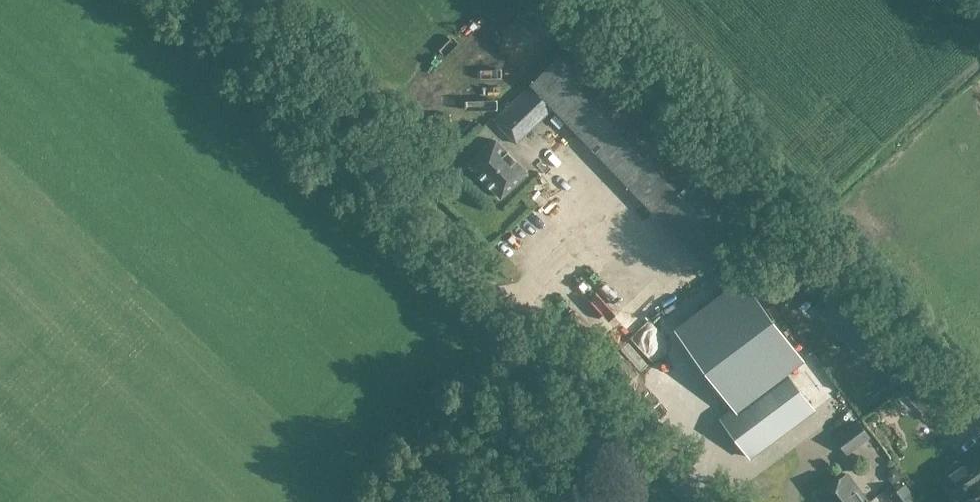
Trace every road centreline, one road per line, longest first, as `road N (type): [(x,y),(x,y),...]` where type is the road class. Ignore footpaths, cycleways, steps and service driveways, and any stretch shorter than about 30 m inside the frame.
road 1 (unclassified): [(705,501),(185,0)]

